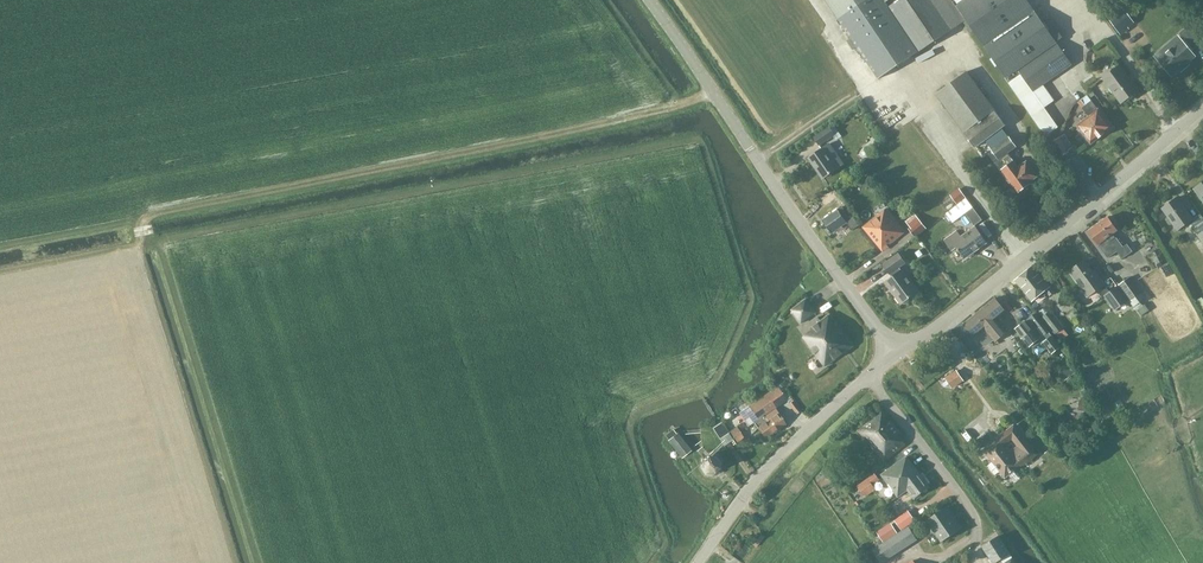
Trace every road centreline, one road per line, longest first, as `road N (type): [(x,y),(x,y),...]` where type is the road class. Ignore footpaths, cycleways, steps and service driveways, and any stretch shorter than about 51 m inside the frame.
road 1 (tertiary): [(896,355),(650,0)]
road 2 (tertiary): [(896,355),(1076,219),(1202,108)]
road 3 (tertiary): [(698,562),(769,466),(870,377)]
road 4 (unclassified): [(979,535),(978,517),(870,377)]

